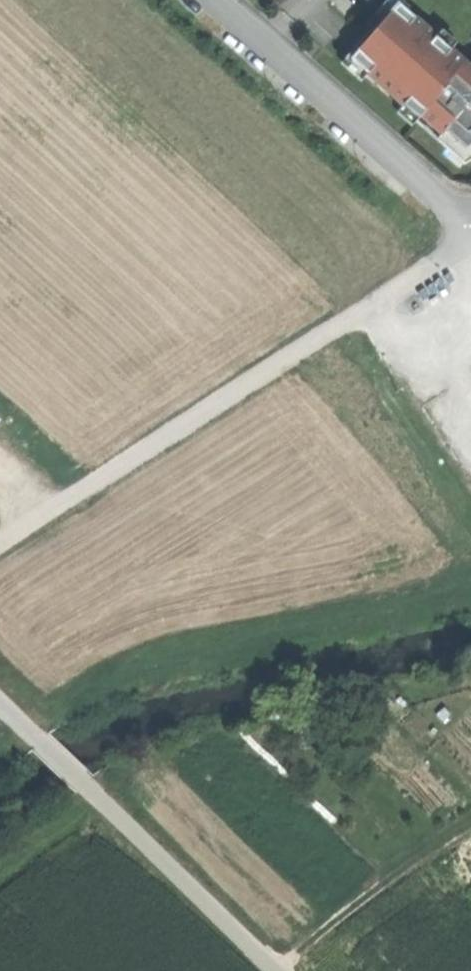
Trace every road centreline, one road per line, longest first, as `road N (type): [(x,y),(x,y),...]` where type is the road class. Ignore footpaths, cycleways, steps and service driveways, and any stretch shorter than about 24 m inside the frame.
road 1 (track): [(0,549),(377,305)]
road 2 (residential): [(470,217),(431,199),(213,0)]
road 3 (track): [(470,830),(385,885),(280,970)]

